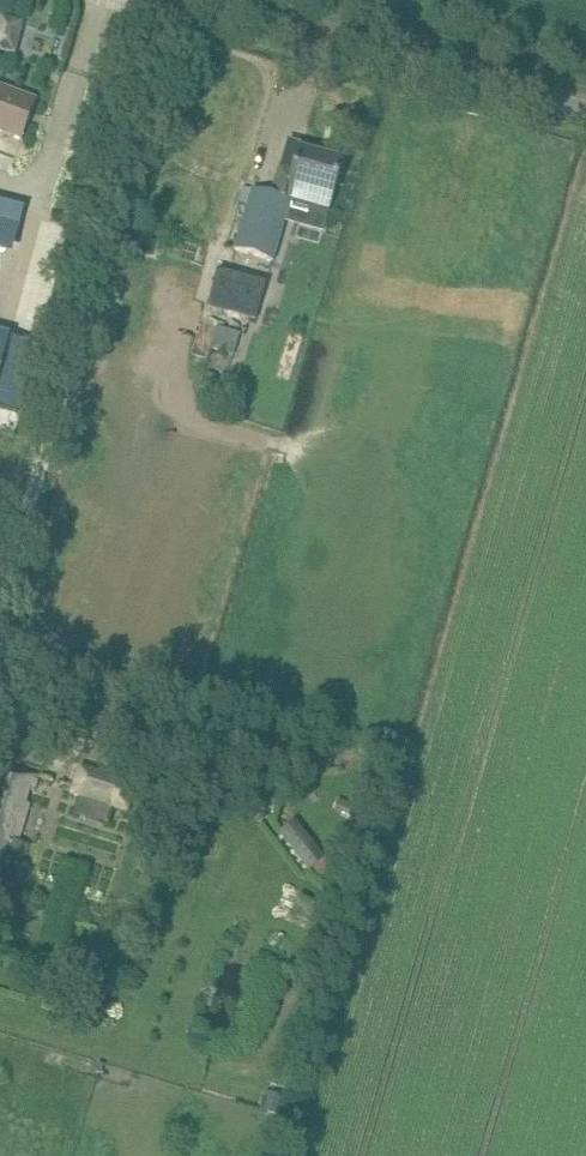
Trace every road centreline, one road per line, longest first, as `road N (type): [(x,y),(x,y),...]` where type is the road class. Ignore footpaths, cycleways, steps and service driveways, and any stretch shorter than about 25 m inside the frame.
road 1 (tertiary): [(585,104),(200,0)]

